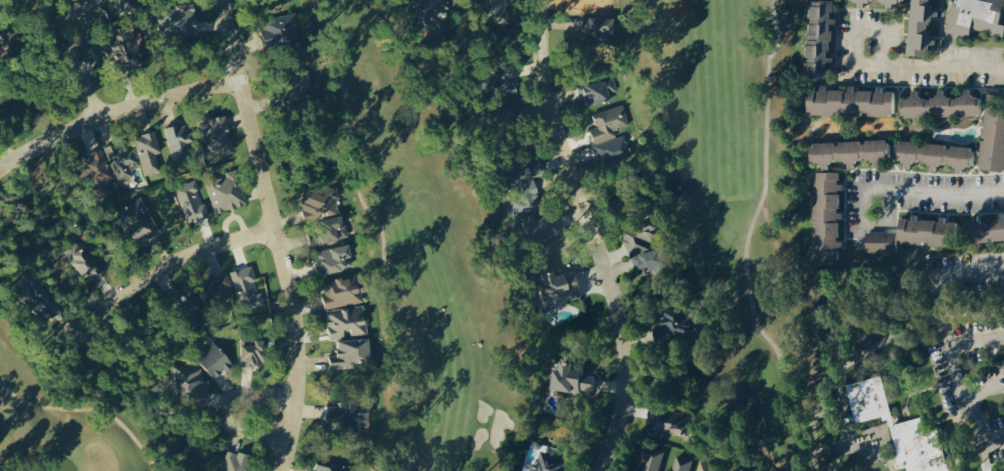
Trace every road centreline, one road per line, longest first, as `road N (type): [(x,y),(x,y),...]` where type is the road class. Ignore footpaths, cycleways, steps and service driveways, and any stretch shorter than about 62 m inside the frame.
road 1 (residential): [(600,470),(625,392),(623,340),(548,93),(545,0)]
road 2 (residential): [(228,0),(297,339),(283,470)]
road 3 (residential): [(0,170),(96,117),(241,82)]
road 4 (residential): [(87,316),(162,267),(274,229)]

